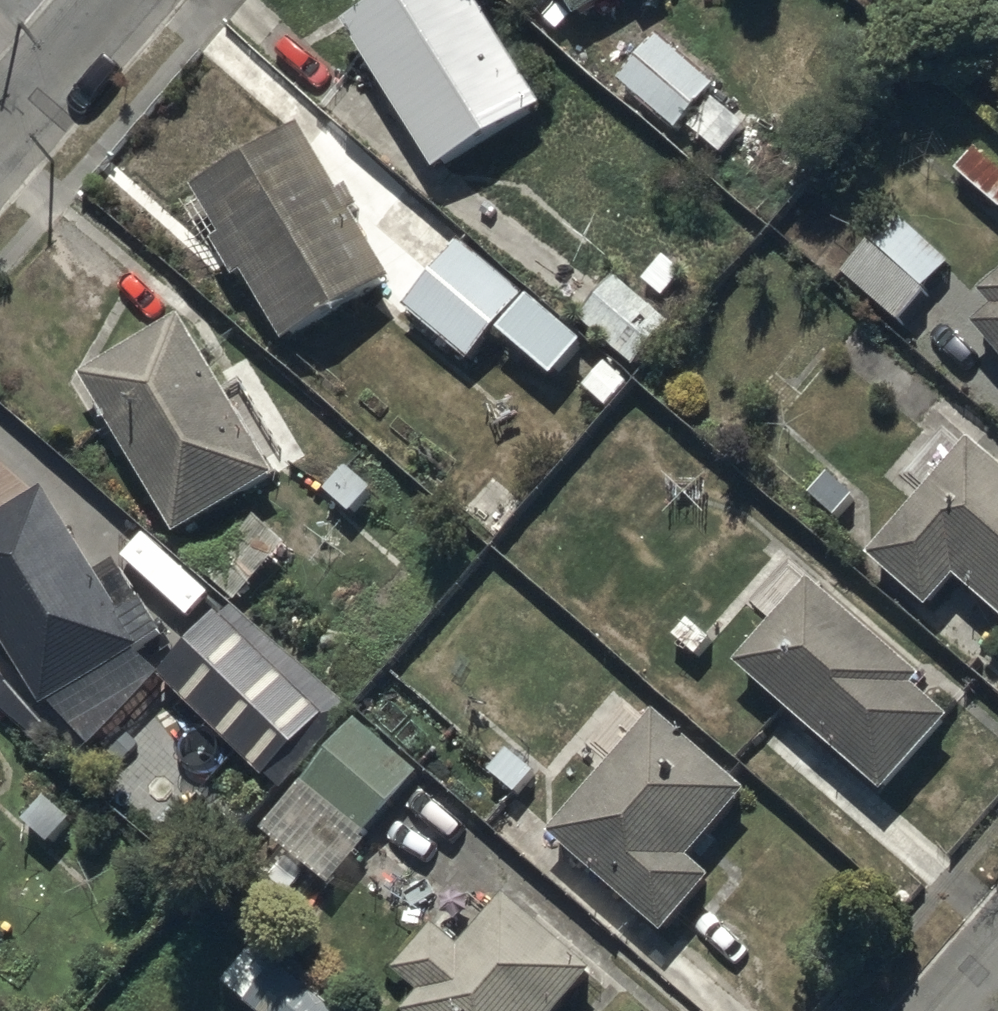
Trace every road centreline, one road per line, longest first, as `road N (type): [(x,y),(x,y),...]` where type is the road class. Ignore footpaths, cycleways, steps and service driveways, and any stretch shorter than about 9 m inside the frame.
road 1 (residential): [(0,136),(118,0)]

